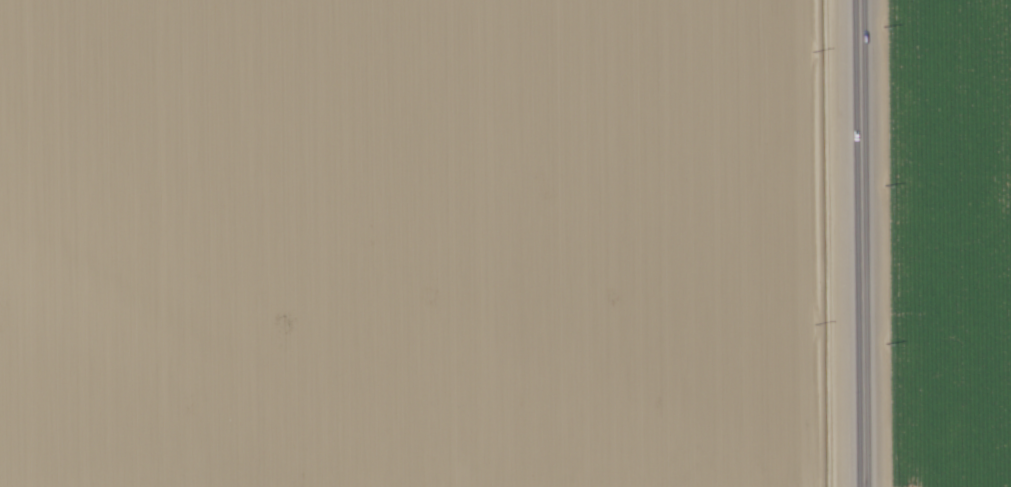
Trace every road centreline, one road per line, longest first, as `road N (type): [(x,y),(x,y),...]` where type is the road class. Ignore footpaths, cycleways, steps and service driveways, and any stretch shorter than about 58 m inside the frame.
road 1 (primary): [(864,486),(863,0)]

